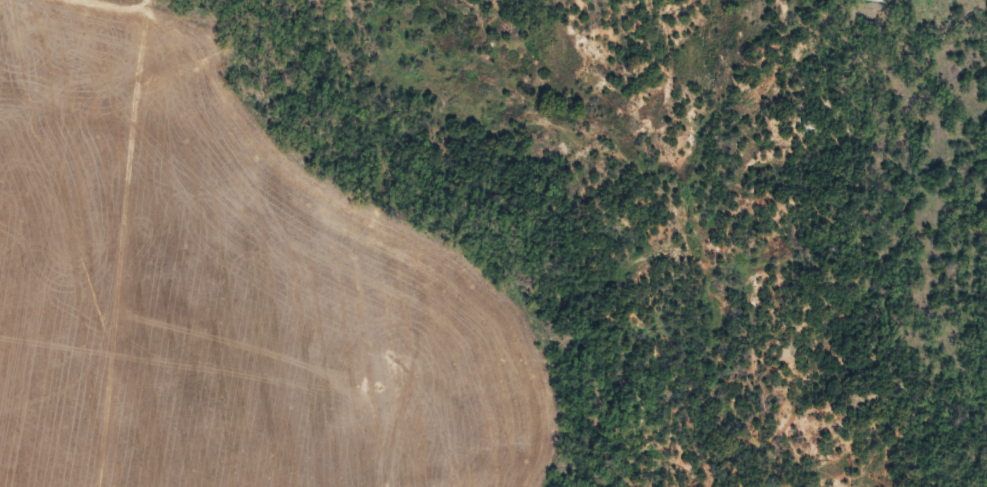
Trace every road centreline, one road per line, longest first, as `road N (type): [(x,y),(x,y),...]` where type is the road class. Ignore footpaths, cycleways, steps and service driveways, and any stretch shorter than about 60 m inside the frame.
road 1 (track): [(542,486),(519,311),(443,245),(269,157),(192,19),(86,0)]

